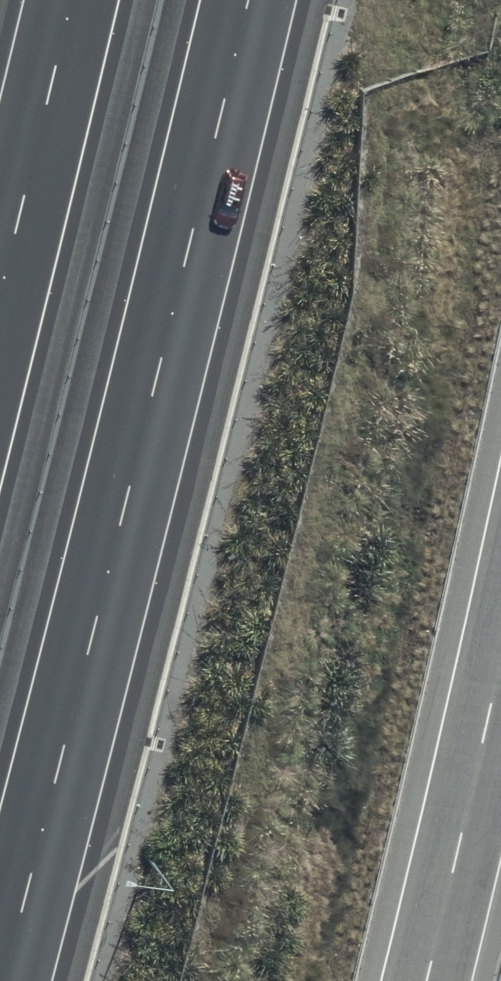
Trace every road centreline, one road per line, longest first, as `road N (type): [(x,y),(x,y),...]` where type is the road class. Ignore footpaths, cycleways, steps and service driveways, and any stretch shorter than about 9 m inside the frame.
road 1 (motorway): [(250,0),(3,980)]
road 2 (unclassified): [(500,668),(427,980)]
road 3 (motorway): [(0,292),(71,0)]

